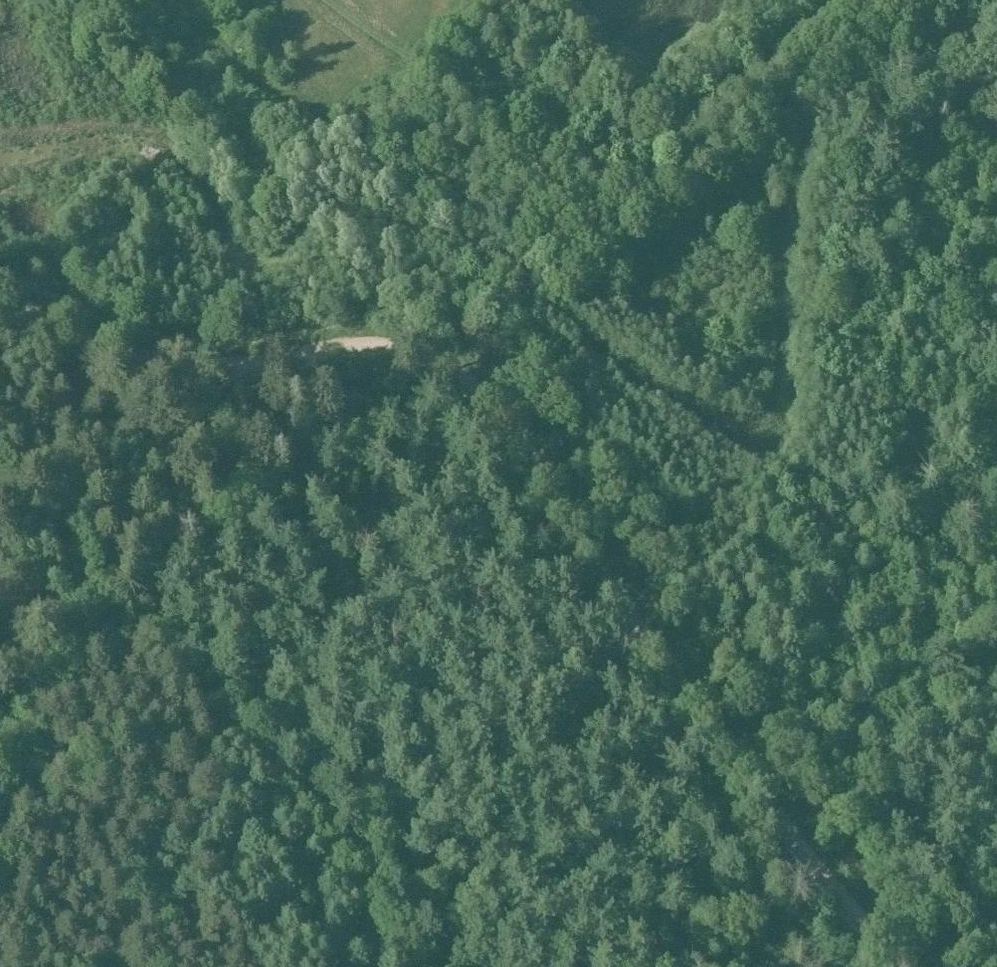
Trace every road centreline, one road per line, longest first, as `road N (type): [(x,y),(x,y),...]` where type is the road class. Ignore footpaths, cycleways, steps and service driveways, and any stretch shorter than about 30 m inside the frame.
road 1 (track): [(0,296),(99,340),(190,362),(392,343),(419,348),(463,377),(513,430),(754,784),(906,966)]
road 2 (track): [(996,662),(929,710),(797,861)]
road 3 (track): [(797,861),(684,966)]

